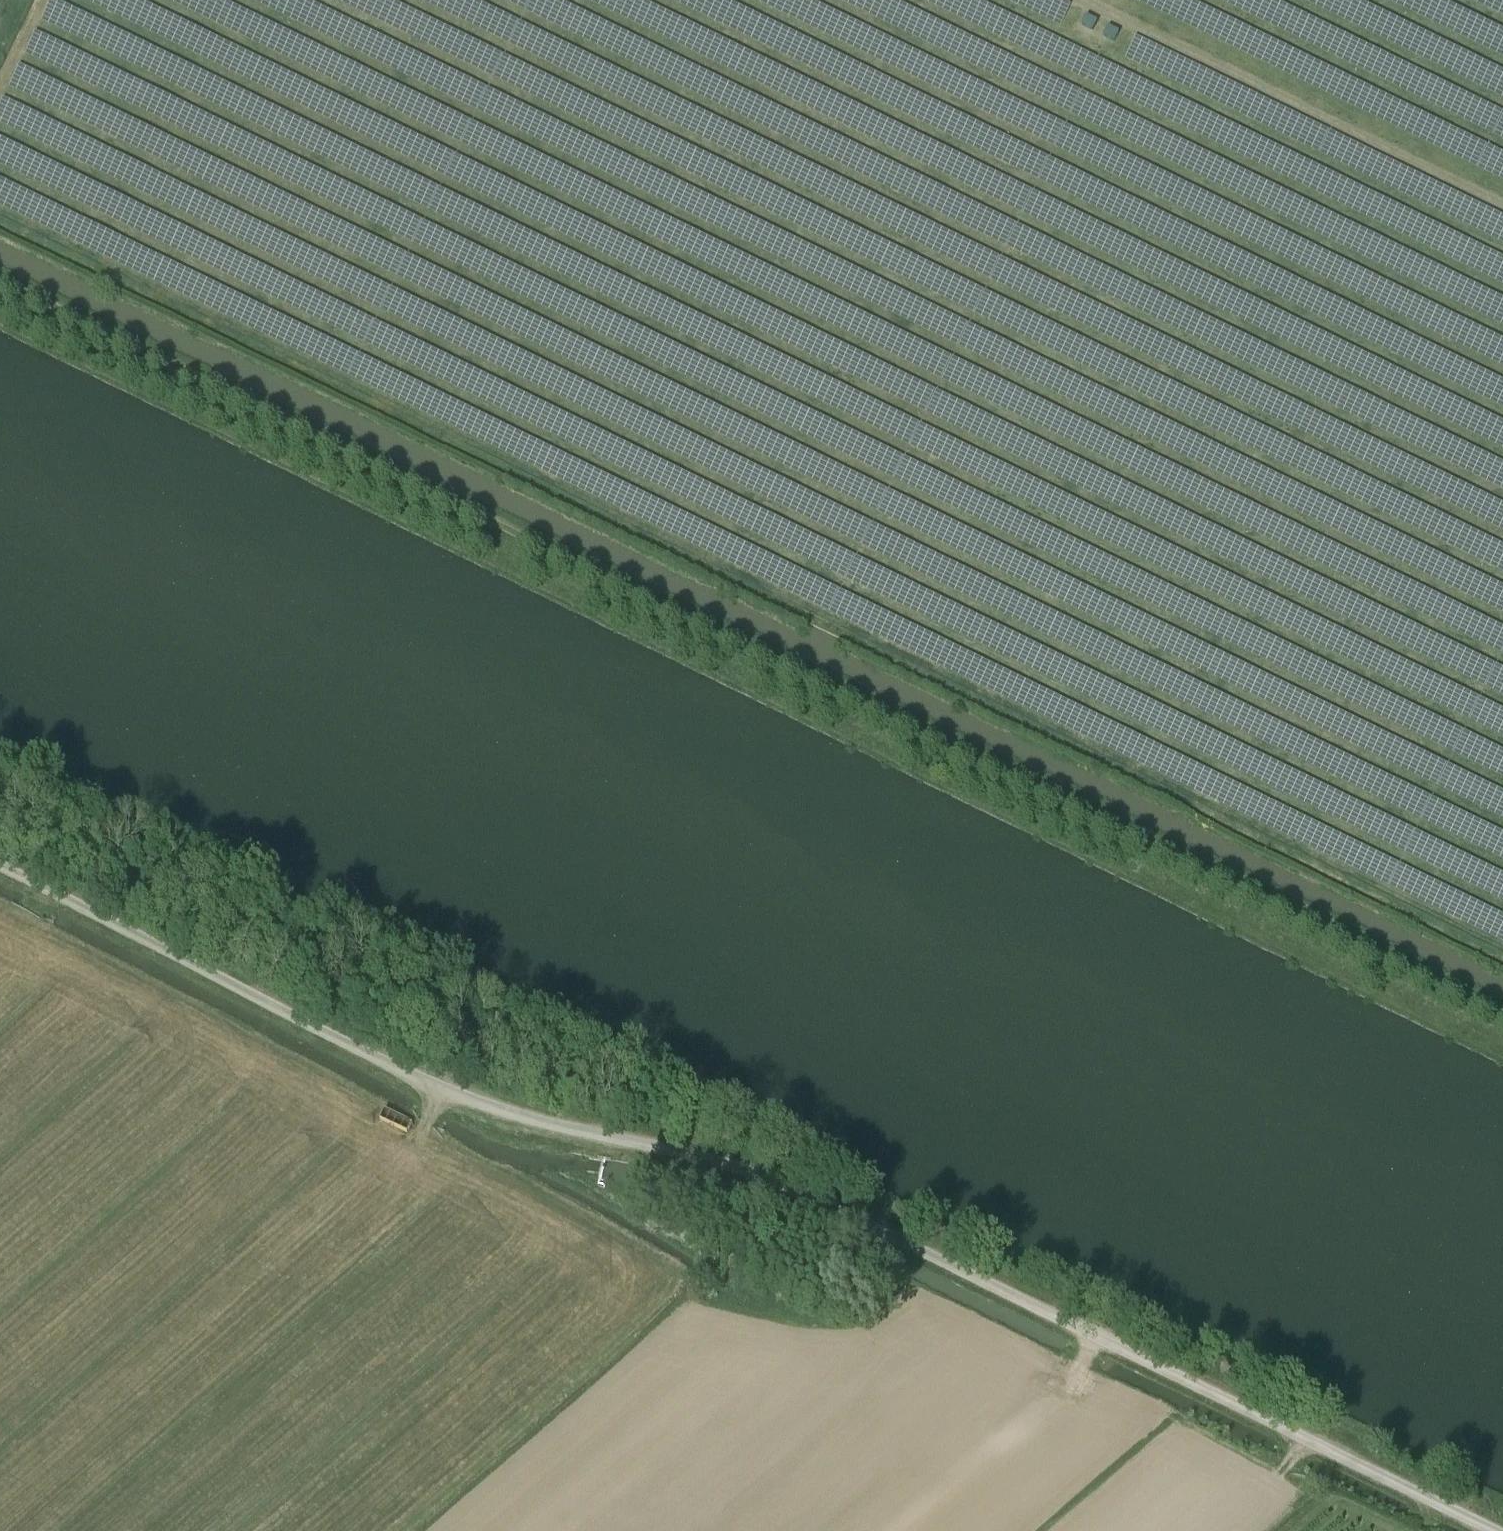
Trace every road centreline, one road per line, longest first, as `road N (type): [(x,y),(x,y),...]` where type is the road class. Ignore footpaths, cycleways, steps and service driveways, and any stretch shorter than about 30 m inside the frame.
road 1 (track): [(0,278),(1502,1012)]
road 2 (track): [(1477,1530),(717,1168),(477,1113),(0,873)]
road 3 (track): [(1502,206),(1082,0)]

